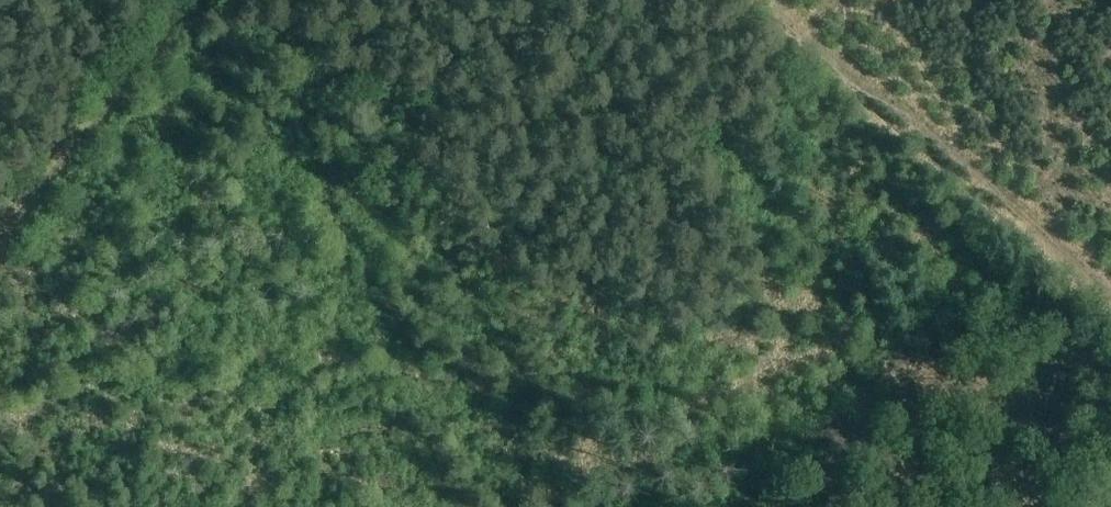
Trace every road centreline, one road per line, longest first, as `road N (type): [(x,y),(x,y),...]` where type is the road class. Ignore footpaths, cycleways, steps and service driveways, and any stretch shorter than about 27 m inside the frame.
road 1 (track): [(1110,291),(804,34)]
road 2 (track): [(0,237),(190,0)]

